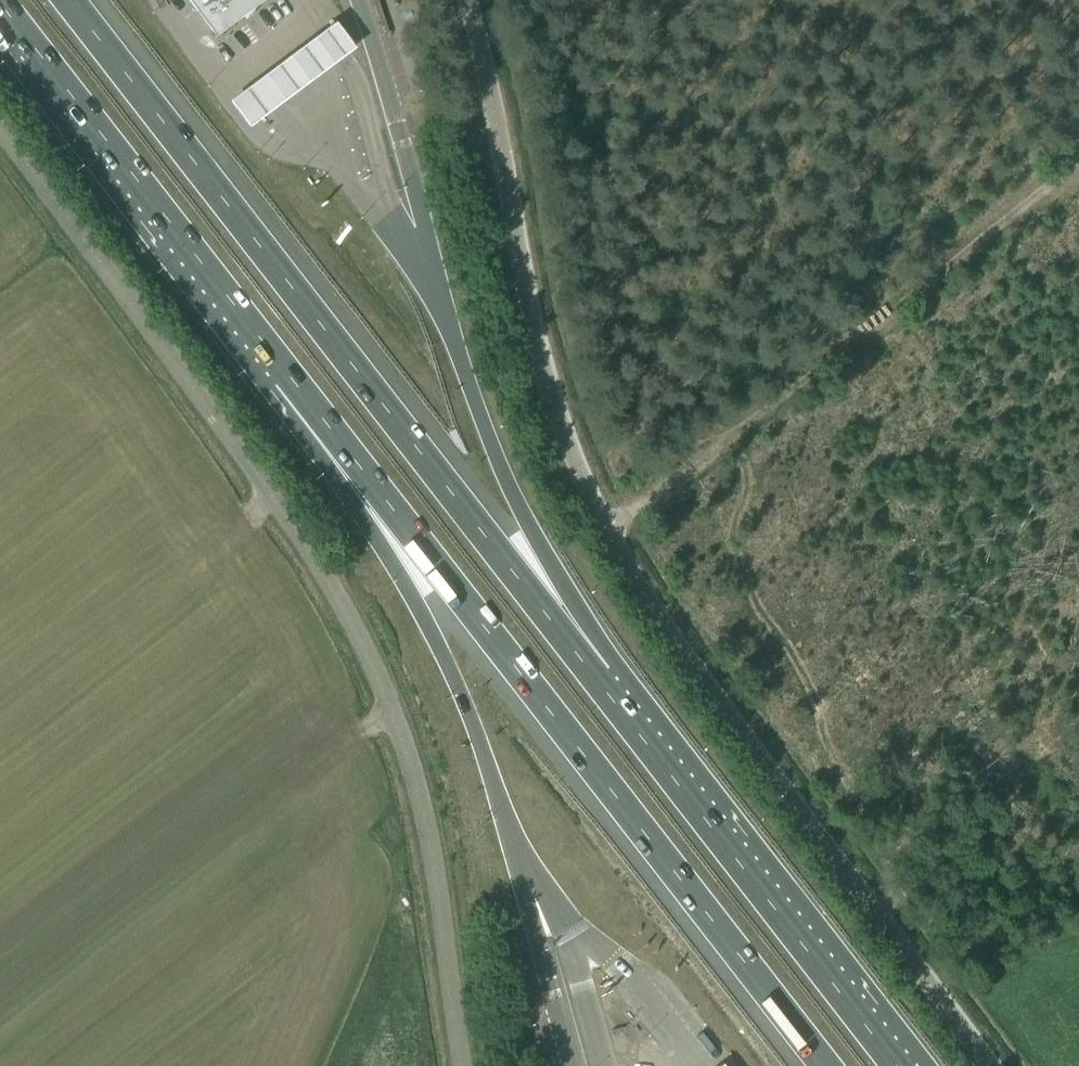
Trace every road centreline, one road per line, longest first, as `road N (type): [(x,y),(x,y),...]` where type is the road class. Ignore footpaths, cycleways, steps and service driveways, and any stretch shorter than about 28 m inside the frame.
road 1 (unclassified): [(994,1065),(758,759),(673,640),(606,528),(563,428),(470,0)]
road 2 (unclassified): [(467,1065),(417,779),(374,666),(326,570),(0,134)]
road 3 (motorway): [(286,374),(823,1065)]
road 4 (motorway): [(596,679),(68,0)]
road 5 (track): [(1078,166),(693,470),(606,528)]
road 6 (motorway): [(286,374),(454,678),(514,845)]
road 7 (motorway): [(896,1065),(596,679)]
road 8 (motorway): [(0,5),(286,374)]
road 9 (motorway): [(596,679),(471,388)]

